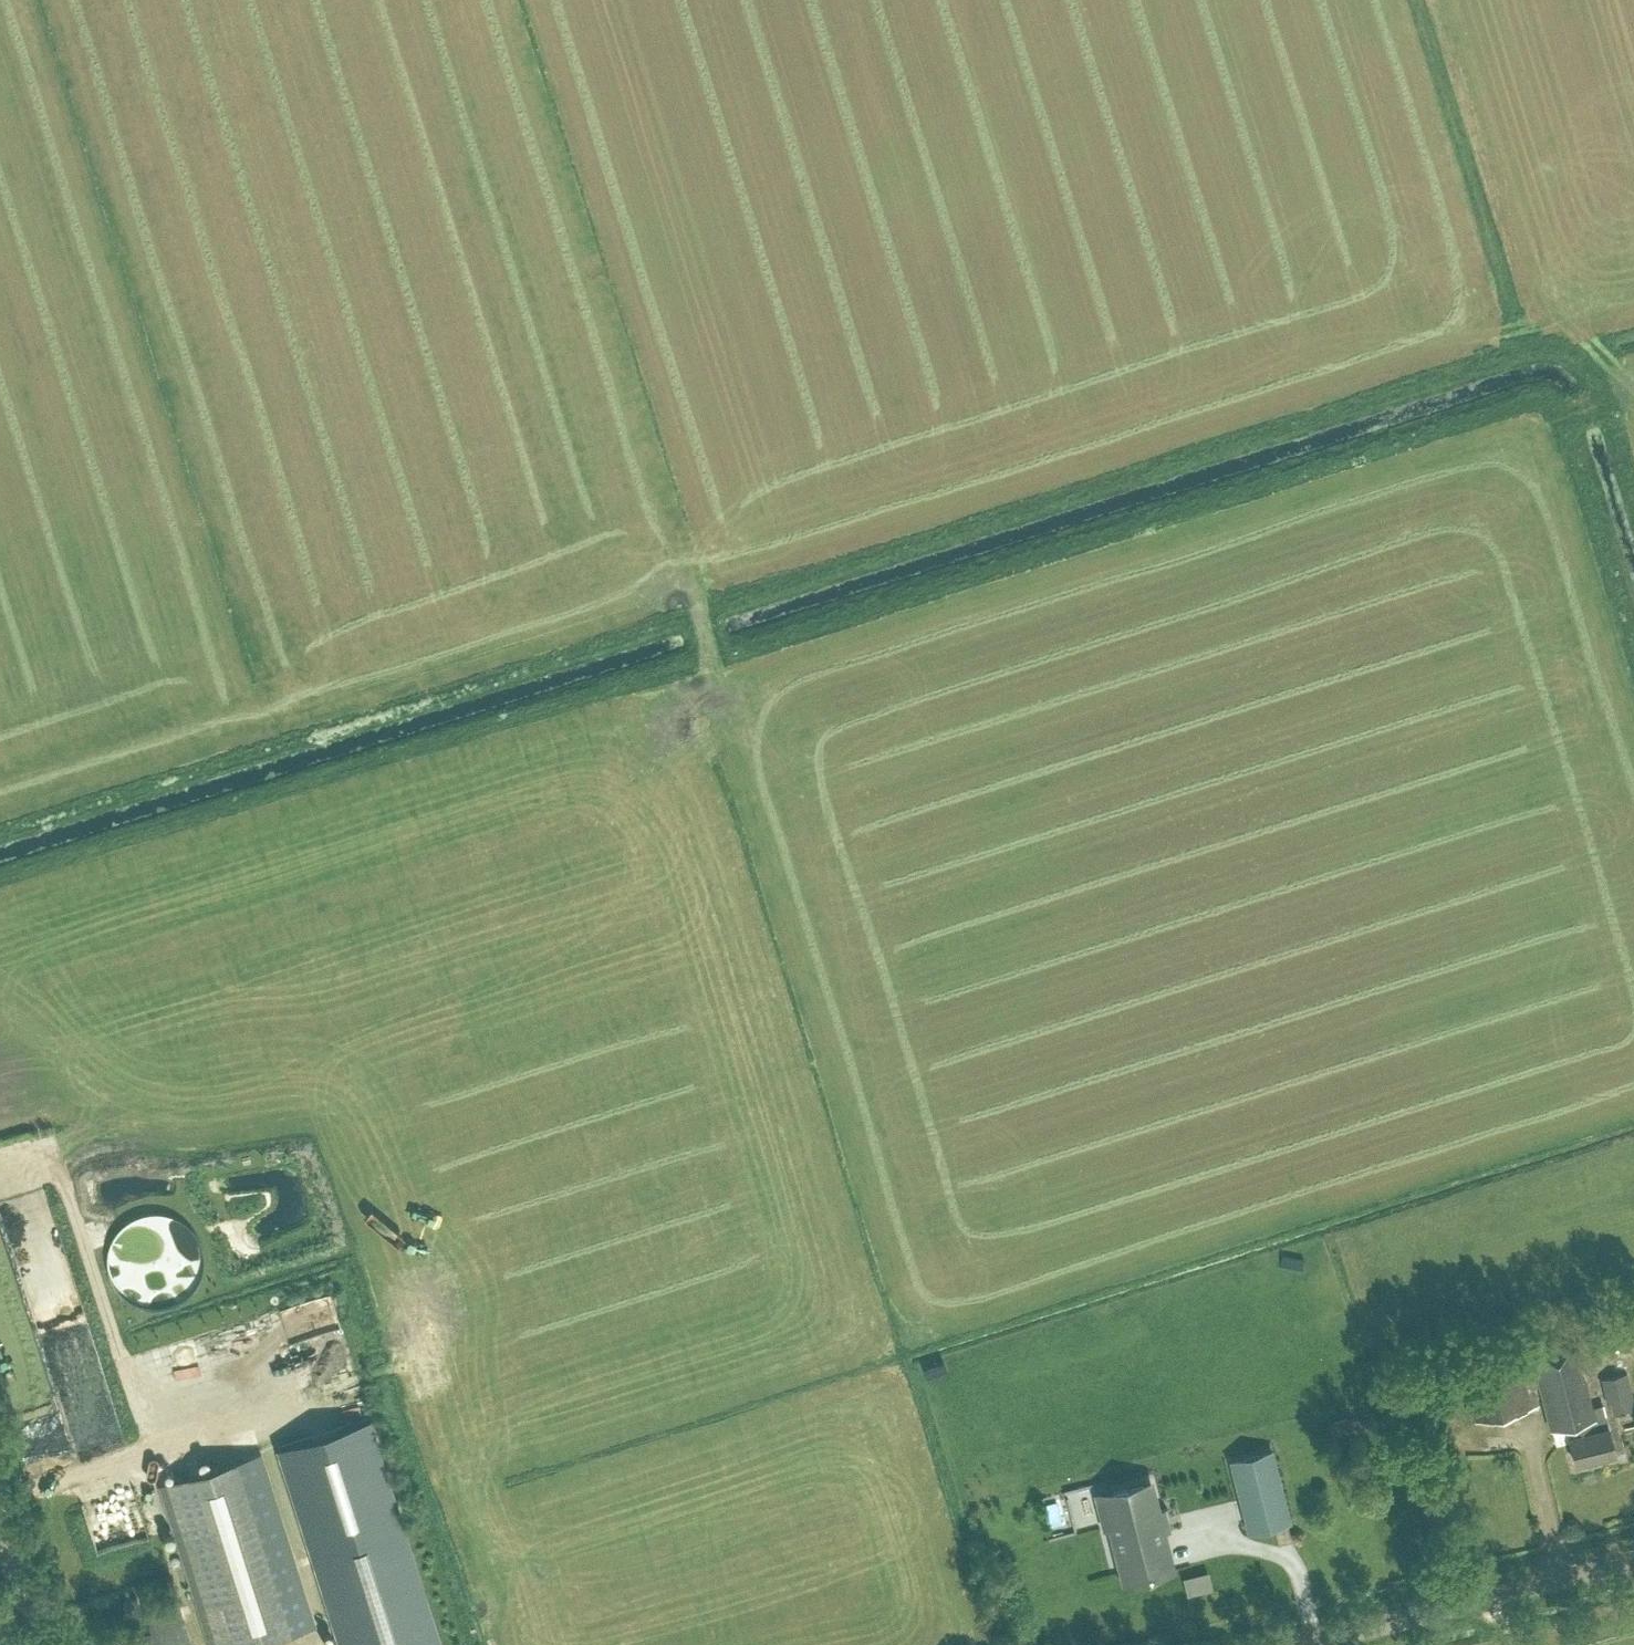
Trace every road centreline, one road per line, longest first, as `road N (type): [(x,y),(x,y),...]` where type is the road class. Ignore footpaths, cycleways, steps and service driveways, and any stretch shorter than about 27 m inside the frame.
road 1 (unclassified): [(1292,1644),(1633,1558)]
road 2 (track): [(43,1644),(0,1508)]

